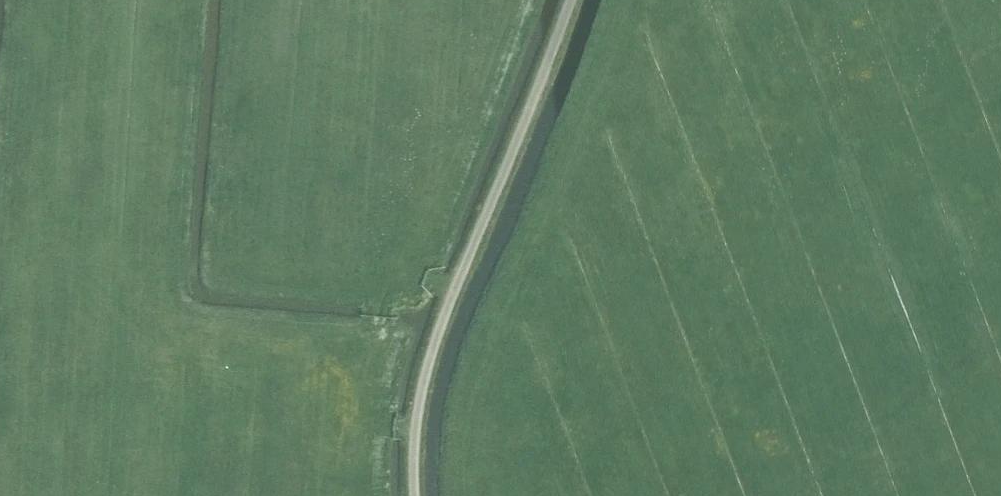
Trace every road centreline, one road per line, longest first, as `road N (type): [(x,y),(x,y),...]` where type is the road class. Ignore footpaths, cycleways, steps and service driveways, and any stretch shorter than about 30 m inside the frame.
road 1 (unclassified): [(416,495),(416,430),(433,356),(572,0)]

